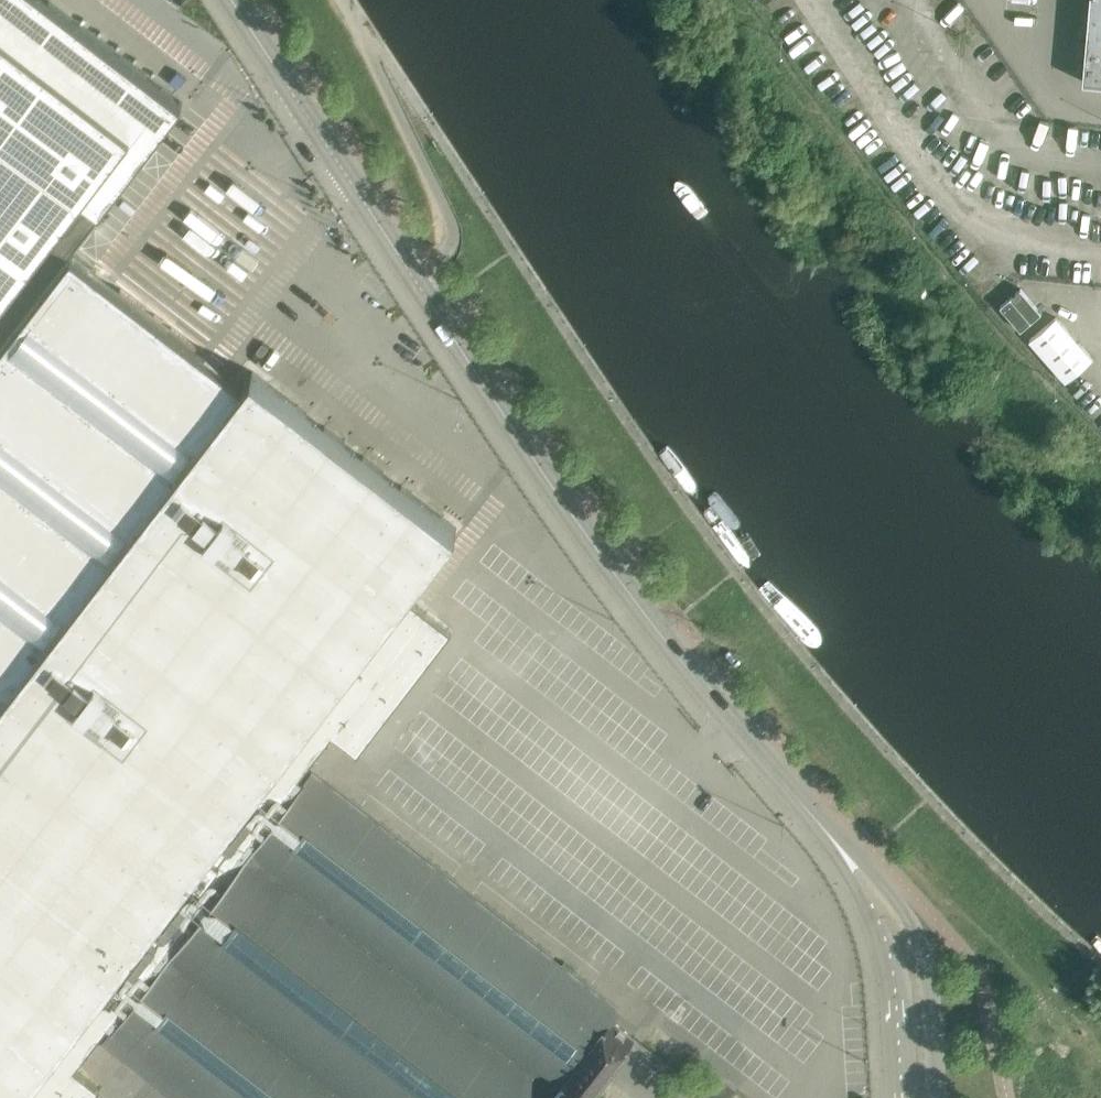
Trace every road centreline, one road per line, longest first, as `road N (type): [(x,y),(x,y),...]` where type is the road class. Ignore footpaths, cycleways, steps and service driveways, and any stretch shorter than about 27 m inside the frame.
road 1 (tertiary): [(830,837),(641,610),(555,490),(231,0)]
road 2 (tertiary): [(936,1097),(927,965),(918,935),(875,876),(830,837)]
road 3 (tertiary): [(830,837),(888,967),(902,1097)]

